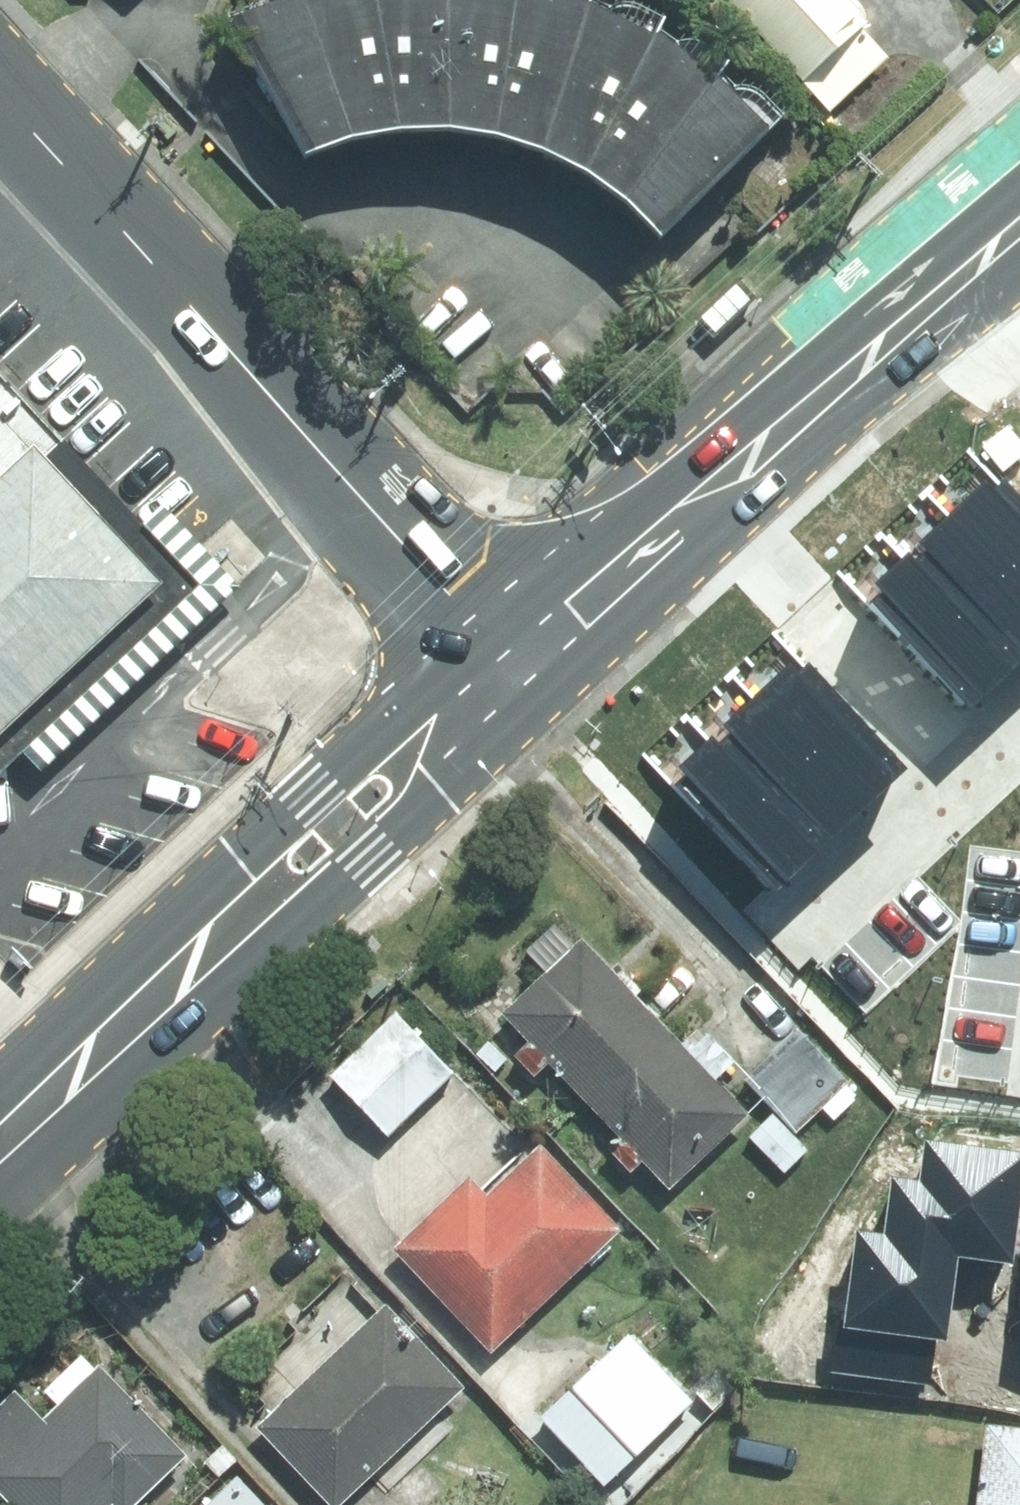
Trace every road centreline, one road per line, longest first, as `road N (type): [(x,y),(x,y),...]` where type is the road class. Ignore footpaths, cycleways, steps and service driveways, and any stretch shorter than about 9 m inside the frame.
road 1 (tertiary): [(0,97),(514,647)]
road 2 (secondary): [(0,1134),(514,647)]
road 3 (secondary): [(697,488),(1019,189)]
road 4 (secondary): [(1019,250),(697,488)]
road 5 (secondary): [(514,647),(697,488)]

